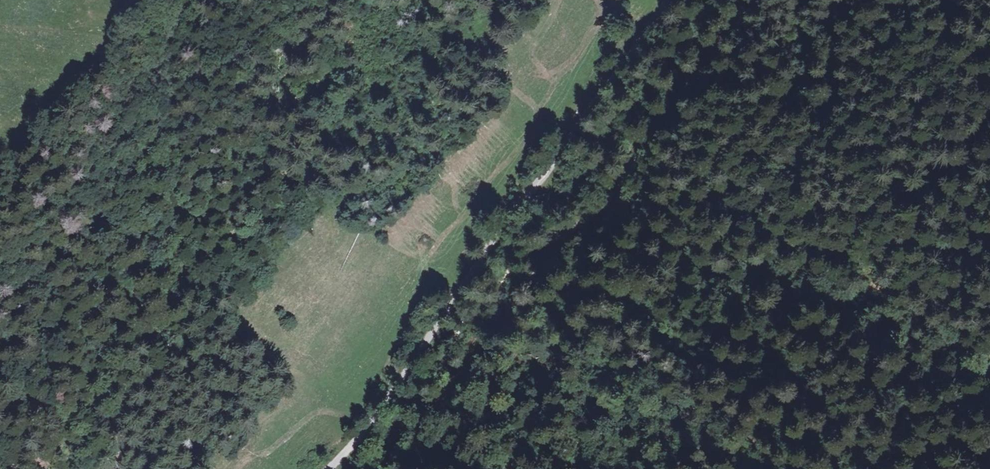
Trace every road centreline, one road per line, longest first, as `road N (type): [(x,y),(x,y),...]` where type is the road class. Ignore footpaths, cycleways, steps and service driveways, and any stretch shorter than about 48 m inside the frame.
road 1 (track): [(389,468),(482,362),(754,0)]
road 2 (track): [(324,468),(350,445),(662,0)]

